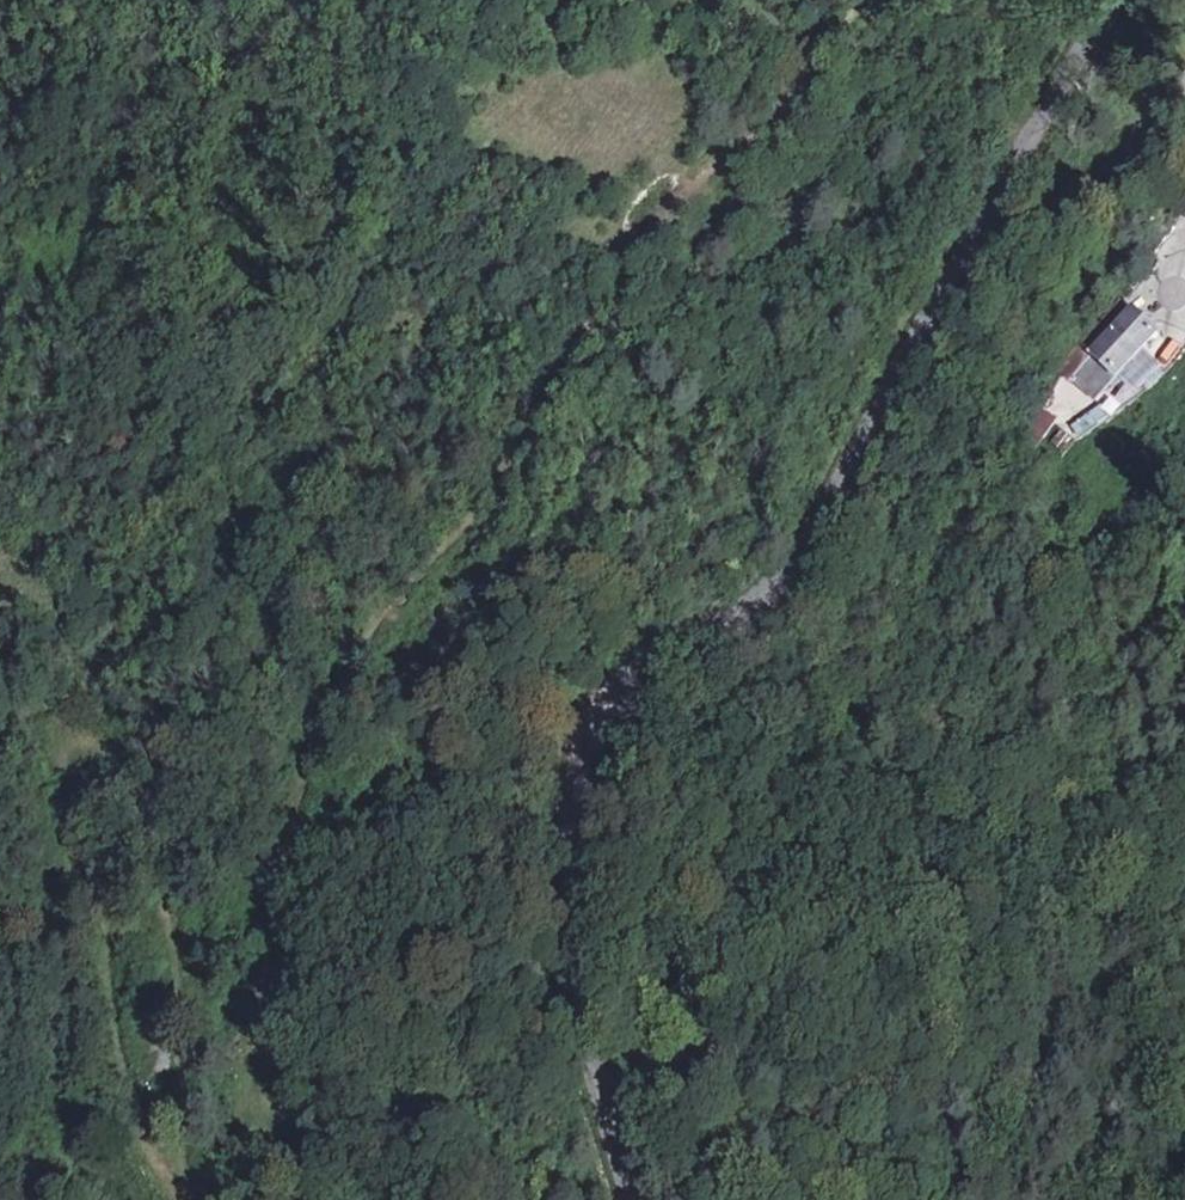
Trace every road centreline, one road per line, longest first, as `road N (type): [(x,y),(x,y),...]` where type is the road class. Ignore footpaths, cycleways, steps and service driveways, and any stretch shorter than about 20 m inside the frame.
road 1 (unclassified): [(1118,0),(927,319),(836,512),(805,558),(774,592),(671,641),(625,676),(590,725),(581,883),(589,992),(628,1199)]

